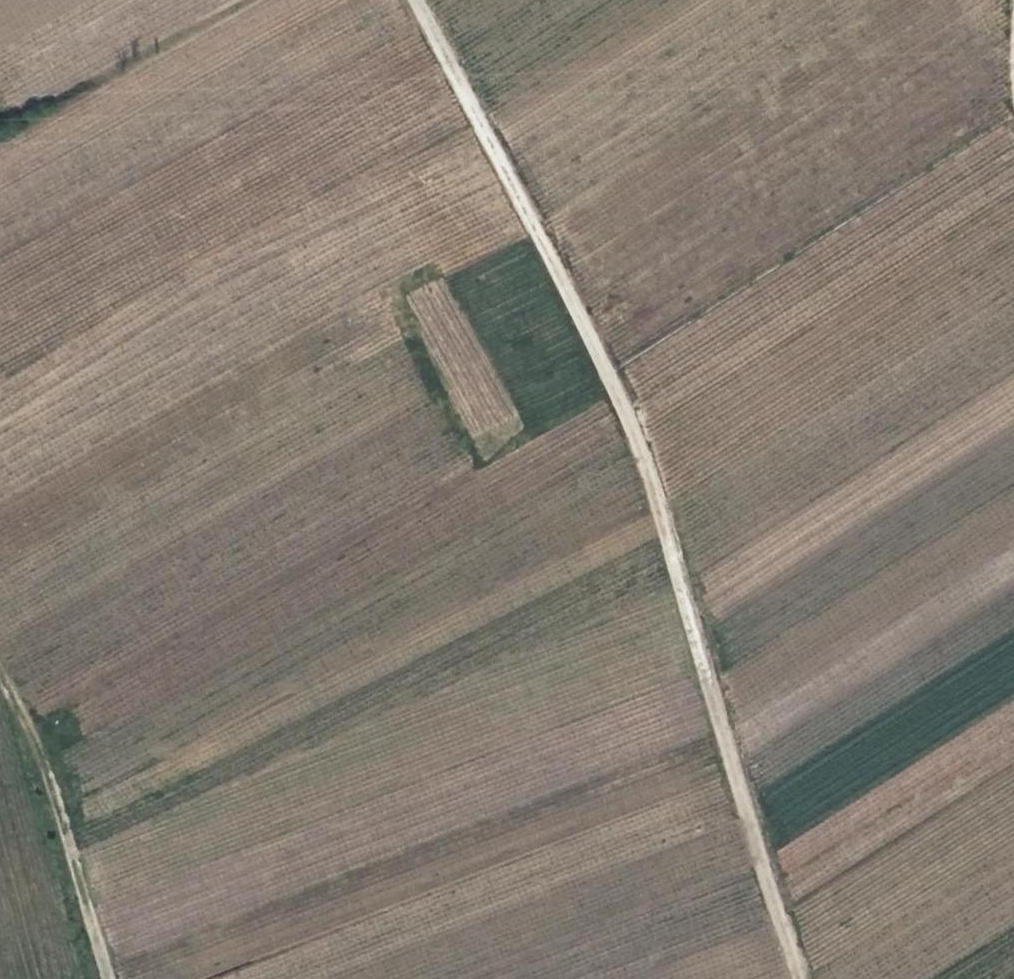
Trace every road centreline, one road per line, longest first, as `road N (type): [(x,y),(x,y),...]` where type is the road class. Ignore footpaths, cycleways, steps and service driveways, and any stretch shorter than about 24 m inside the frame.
road 1 (track): [(808,978),(652,452),(600,334),(422,0)]

